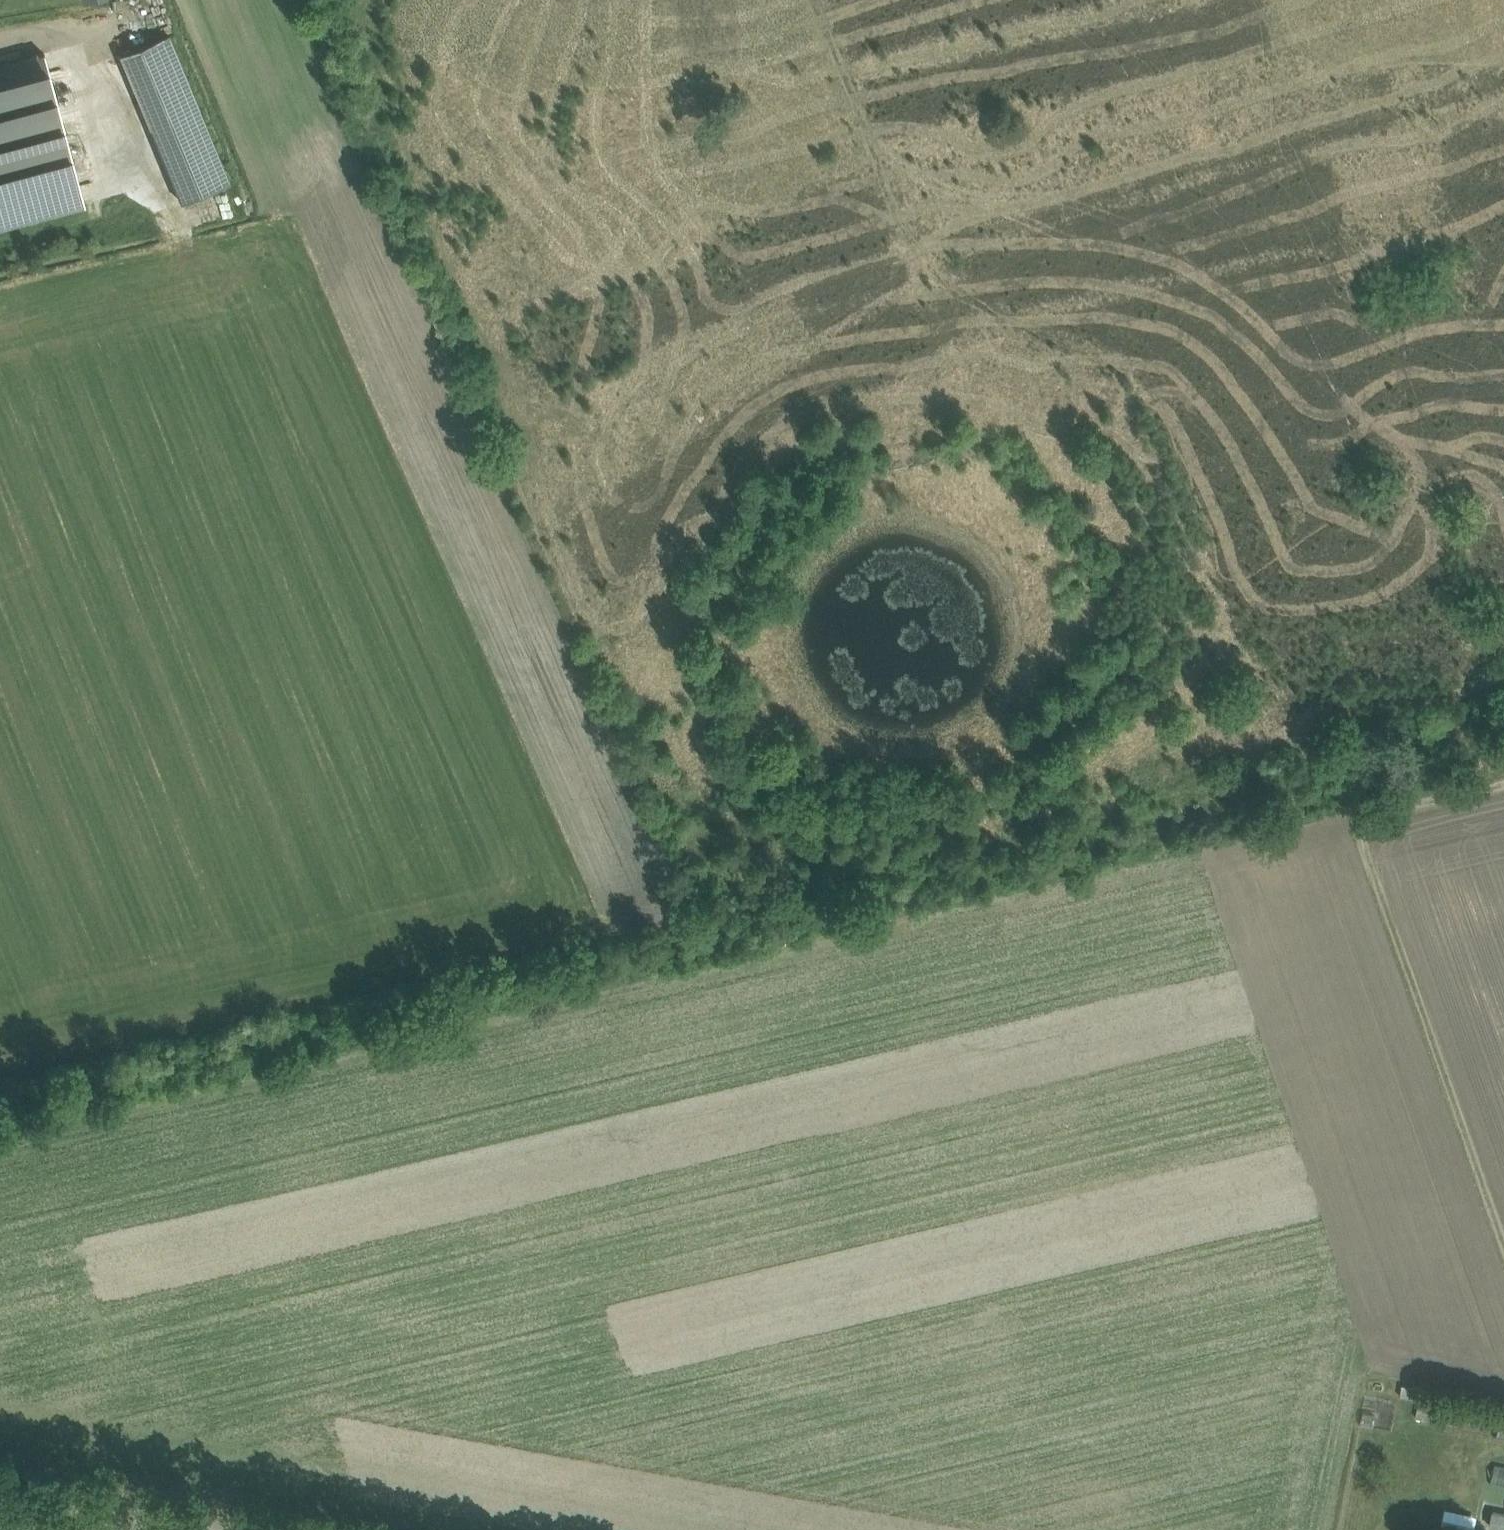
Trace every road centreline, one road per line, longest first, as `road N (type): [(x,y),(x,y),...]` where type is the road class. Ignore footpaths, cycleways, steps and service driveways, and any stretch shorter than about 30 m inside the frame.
road 1 (unclassified): [(164,1529),(0,1502)]

